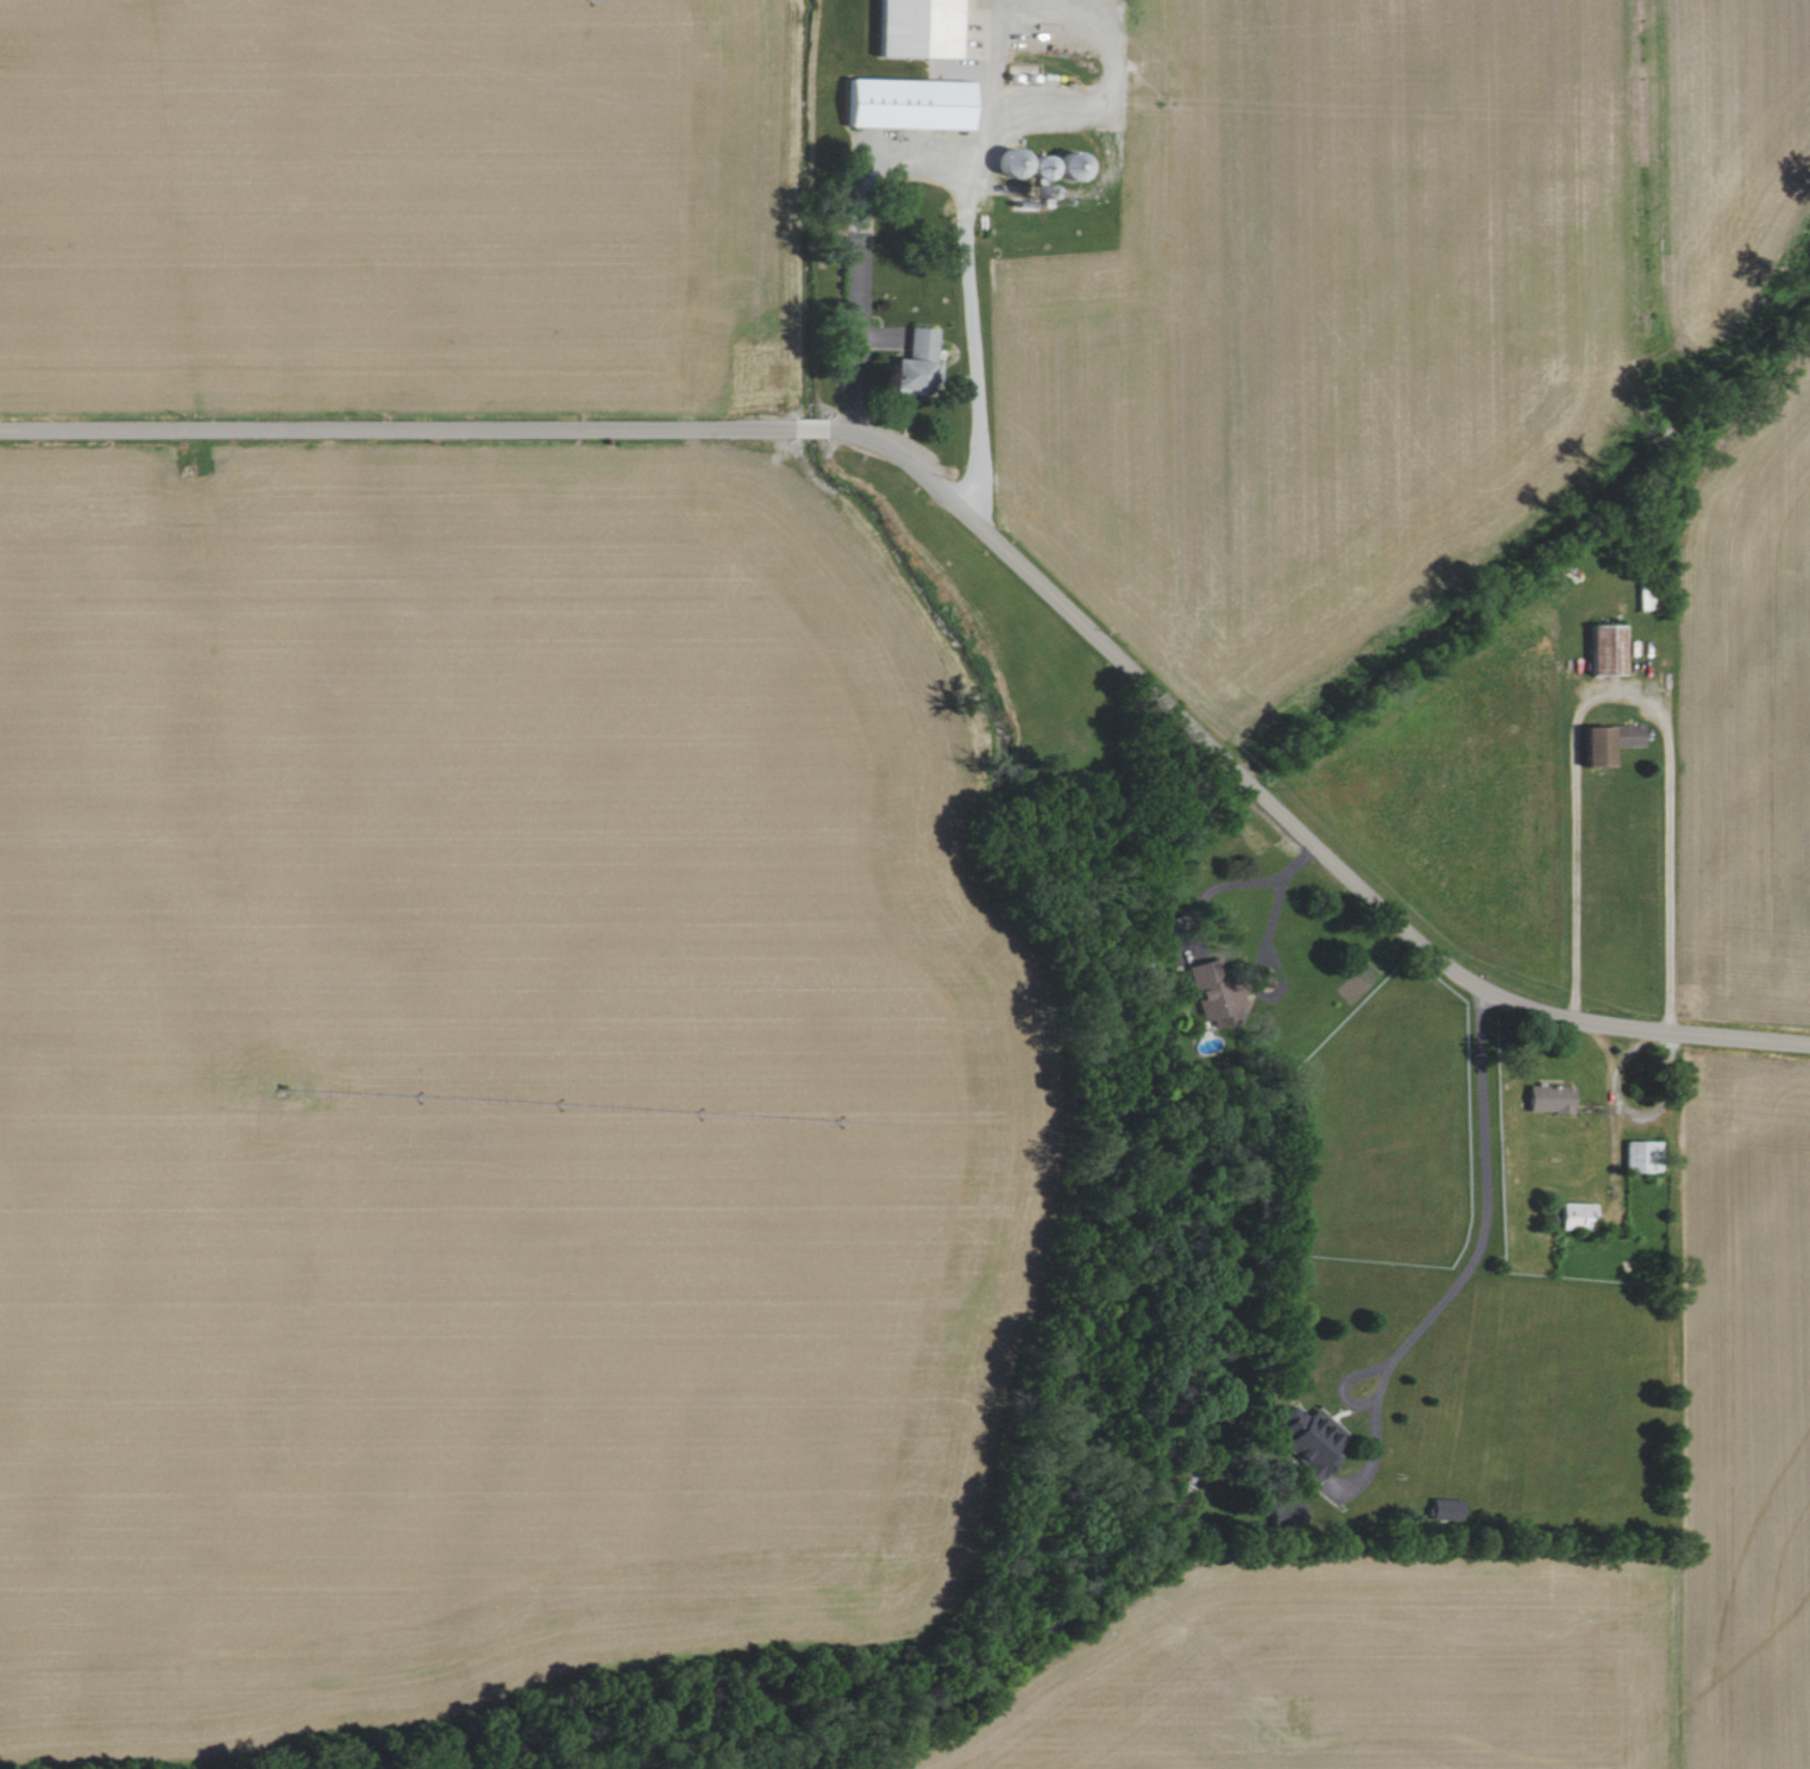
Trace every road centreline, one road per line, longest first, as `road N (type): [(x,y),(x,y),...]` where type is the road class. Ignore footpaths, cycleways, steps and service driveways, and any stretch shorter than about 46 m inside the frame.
road 1 (residential): [(1809,1041),(1602,1020),(1514,998),(1476,979),(1434,952),(1250,785),(999,539),(862,432),(0,428)]

